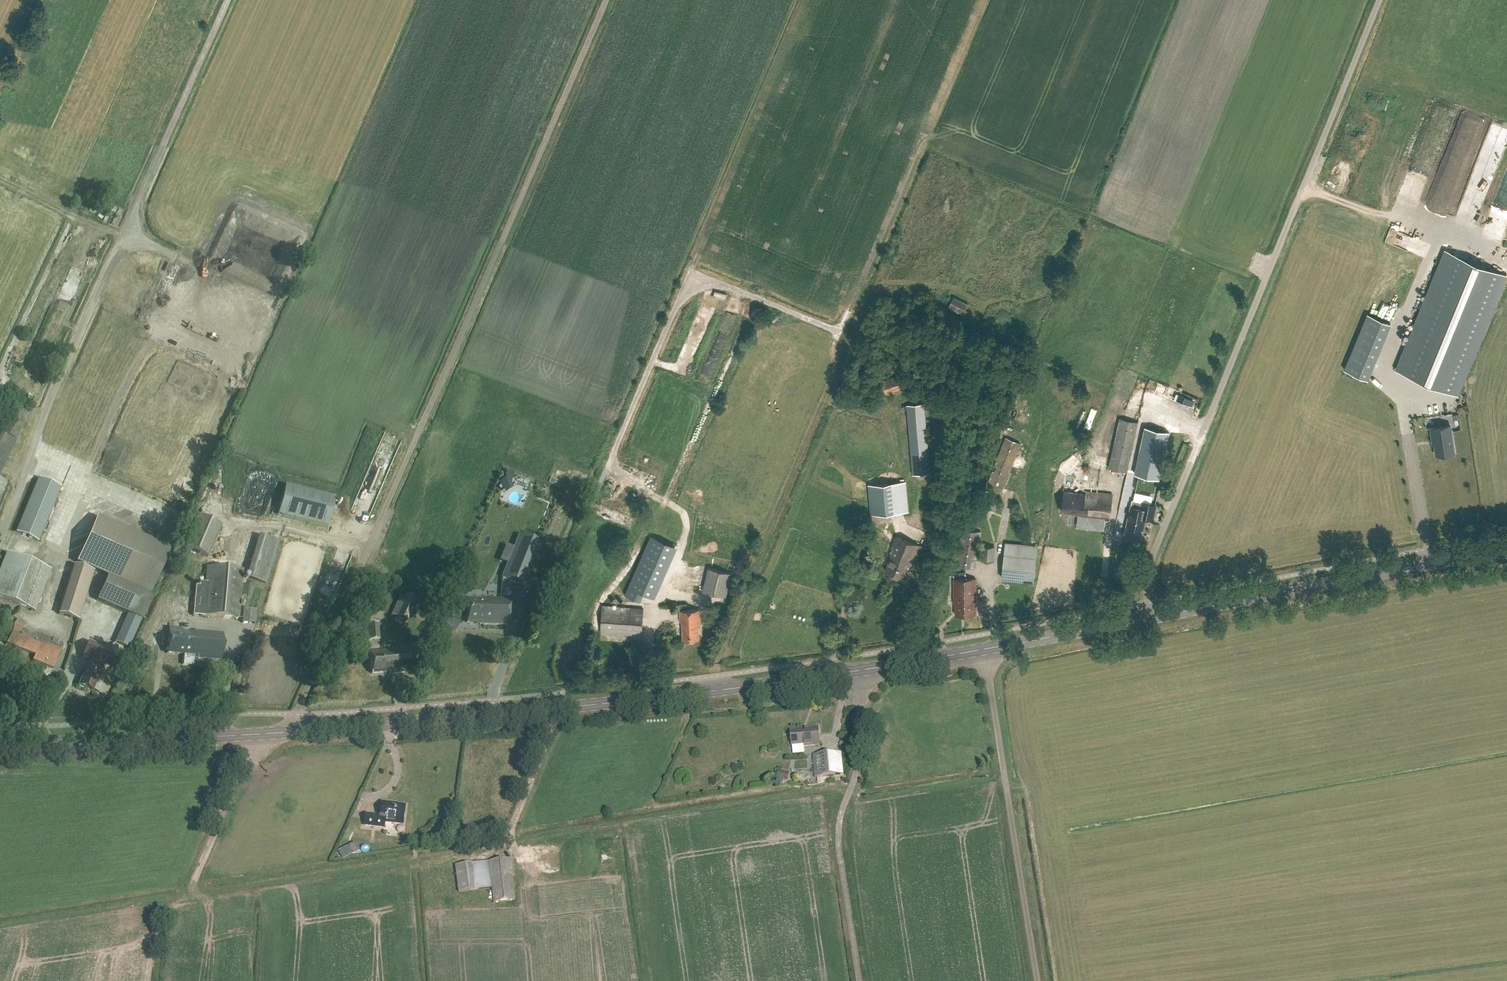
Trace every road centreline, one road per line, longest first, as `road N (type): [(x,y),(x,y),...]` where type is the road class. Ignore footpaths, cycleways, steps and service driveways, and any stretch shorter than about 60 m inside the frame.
road 1 (unclassified): [(277,732),(297,714),(607,0)]
road 2 (unclassified): [(1148,617),(1154,553),(1379,0)]
road 3 (secondary): [(856,671),(277,732)]
road 4 (secondary): [(1506,551),(1148,617)]
road 5 (unclassified): [(1037,980),(991,648)]
road 6 (unclassified): [(856,671),(857,765),(837,833),(858,980)]
road 7 (secondary): [(277,732),(0,742)]
road 8 (track): [(560,706),(510,835),(525,866),(525,911)]
road 9 (unclassified): [(197,875),(245,764),(277,732)]
road 10 (secondary): [(1148,617),(991,648)]
road 11 (secondary): [(991,648),(856,671)]

